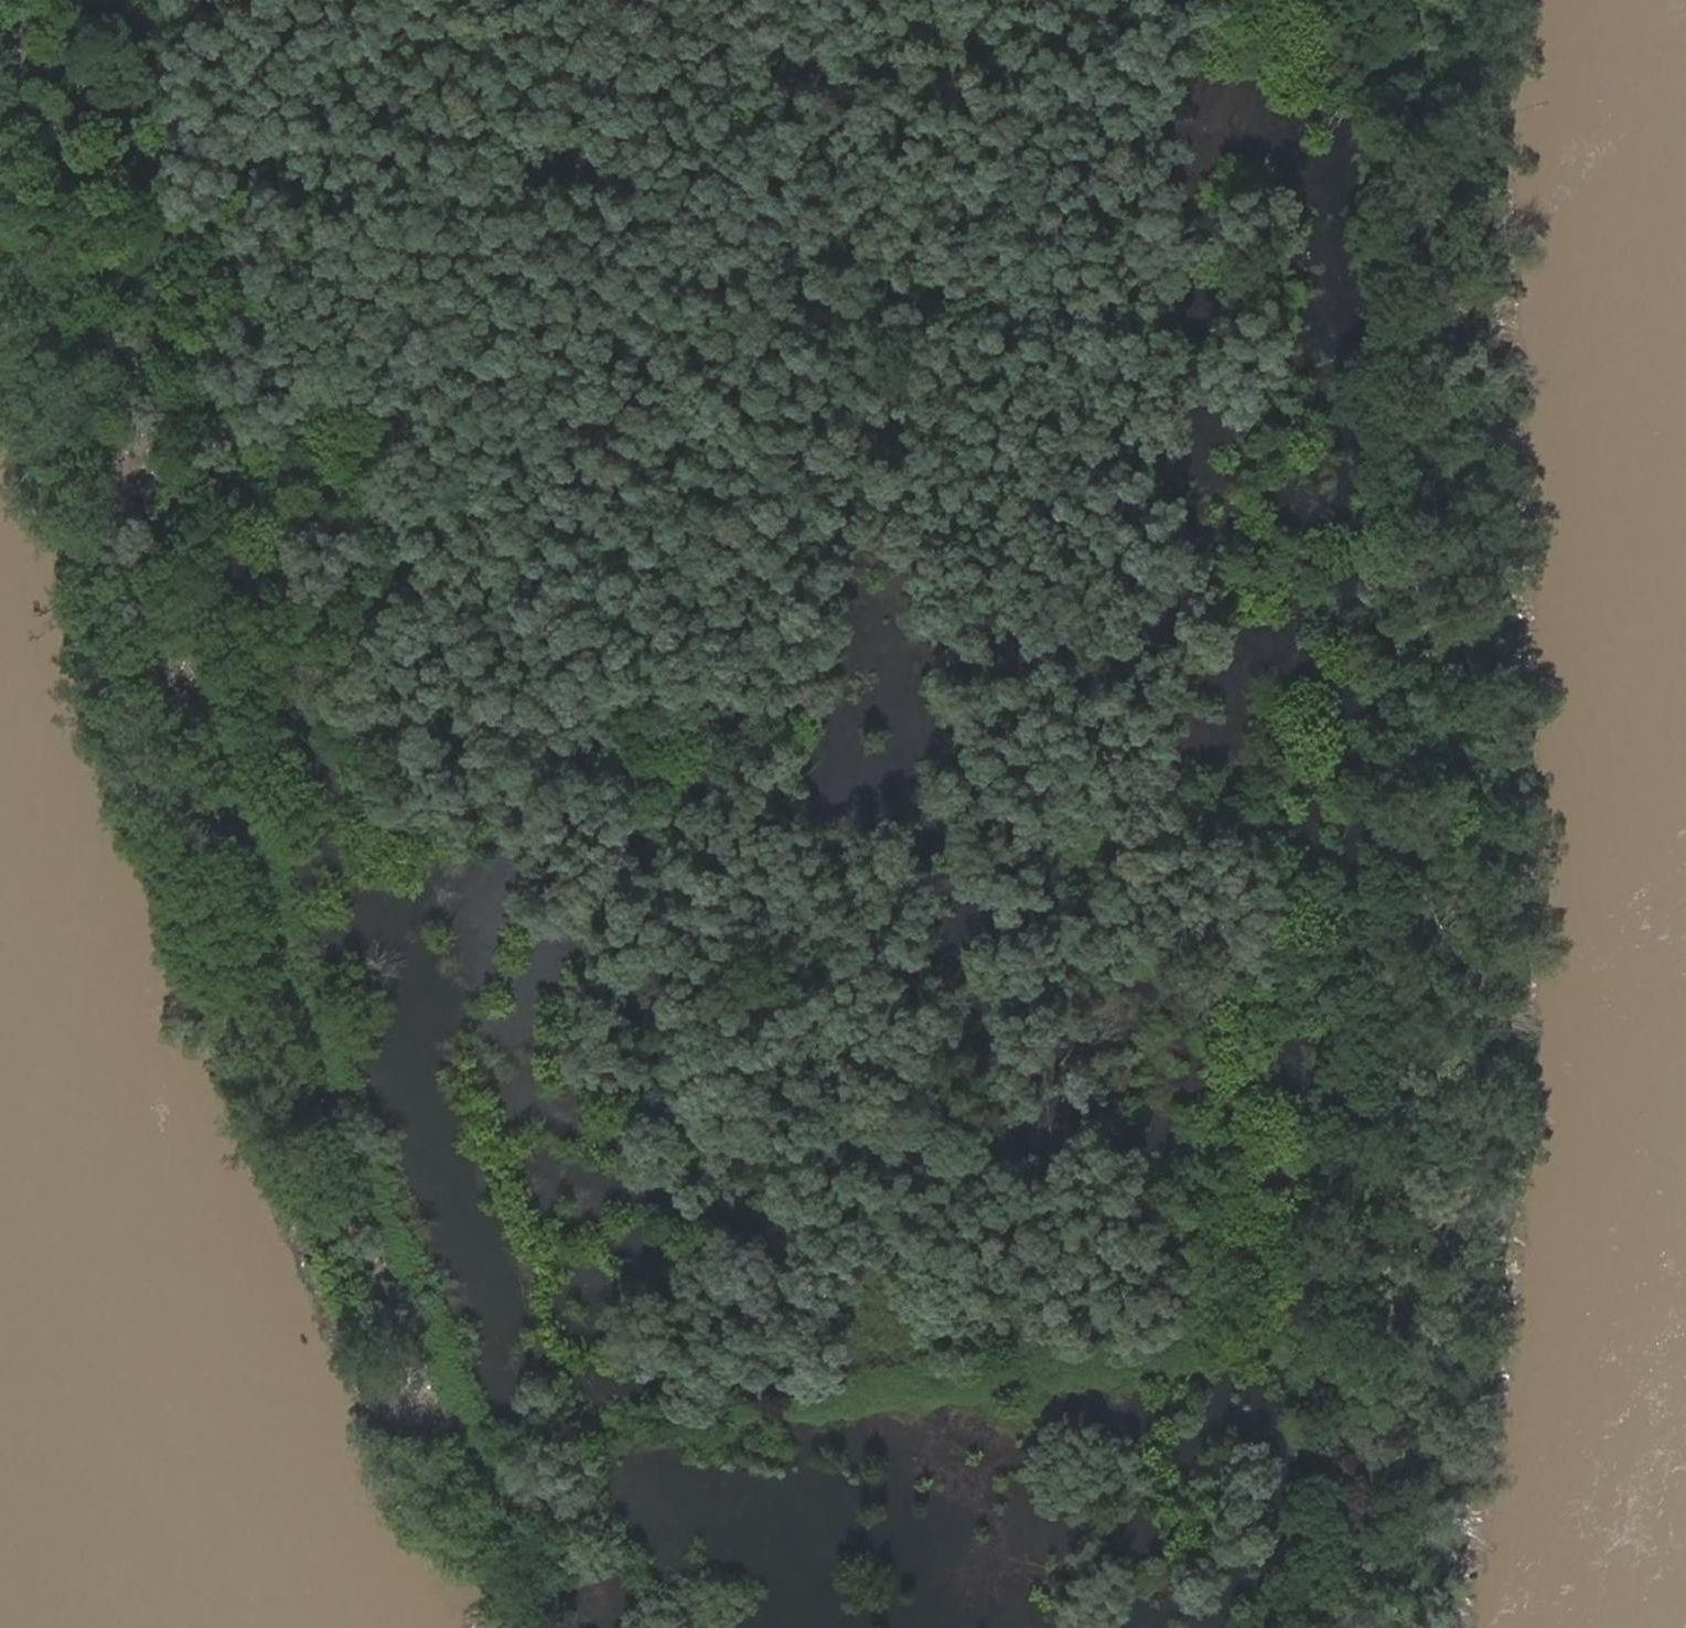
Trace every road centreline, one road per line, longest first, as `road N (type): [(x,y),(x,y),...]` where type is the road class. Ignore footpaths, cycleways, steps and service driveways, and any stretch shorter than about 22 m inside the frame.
road 1 (track): [(110,0),(247,761),(560,1627)]
road 2 (track): [(1306,1627),(1368,1189),(1400,634),(1372,0)]
road 3 (track): [(816,0),(918,666)]

